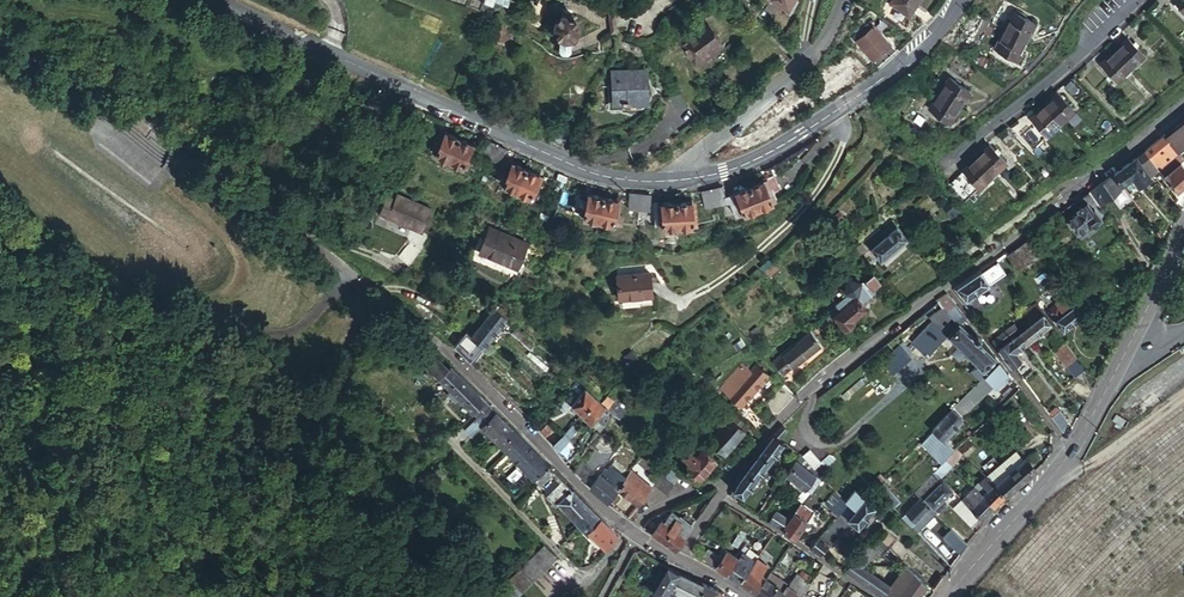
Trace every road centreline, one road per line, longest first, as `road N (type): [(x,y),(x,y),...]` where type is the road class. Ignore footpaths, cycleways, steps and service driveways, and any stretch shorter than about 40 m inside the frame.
road 1 (tertiary): [(681,180),(640,182),(560,161),(218,0)]
road 2 (tertiary): [(959,0),(861,97),(815,127),(725,173),(681,180)]
road 3 (residential): [(635,532),(393,309)]
road 4 (residential): [(1183,99),(948,282)]
road 5 (residential): [(948,282),(799,399),(734,474)]
road 6 (residential): [(1137,0),(945,164)]
road 7 (residential): [(841,0),(824,41),(784,92),(685,163),(681,180)]
road 8 (track): [(840,134),(826,177),(798,217),(699,293),(670,295)]
road 9 (tertiary): [(1183,232),(1071,450)]
road 10 (residential): [(948,282),(1071,450)]
road 11 (tertiary): [(947,596),(1071,450)]
road 12 (residential): [(720,495),(879,596)]

